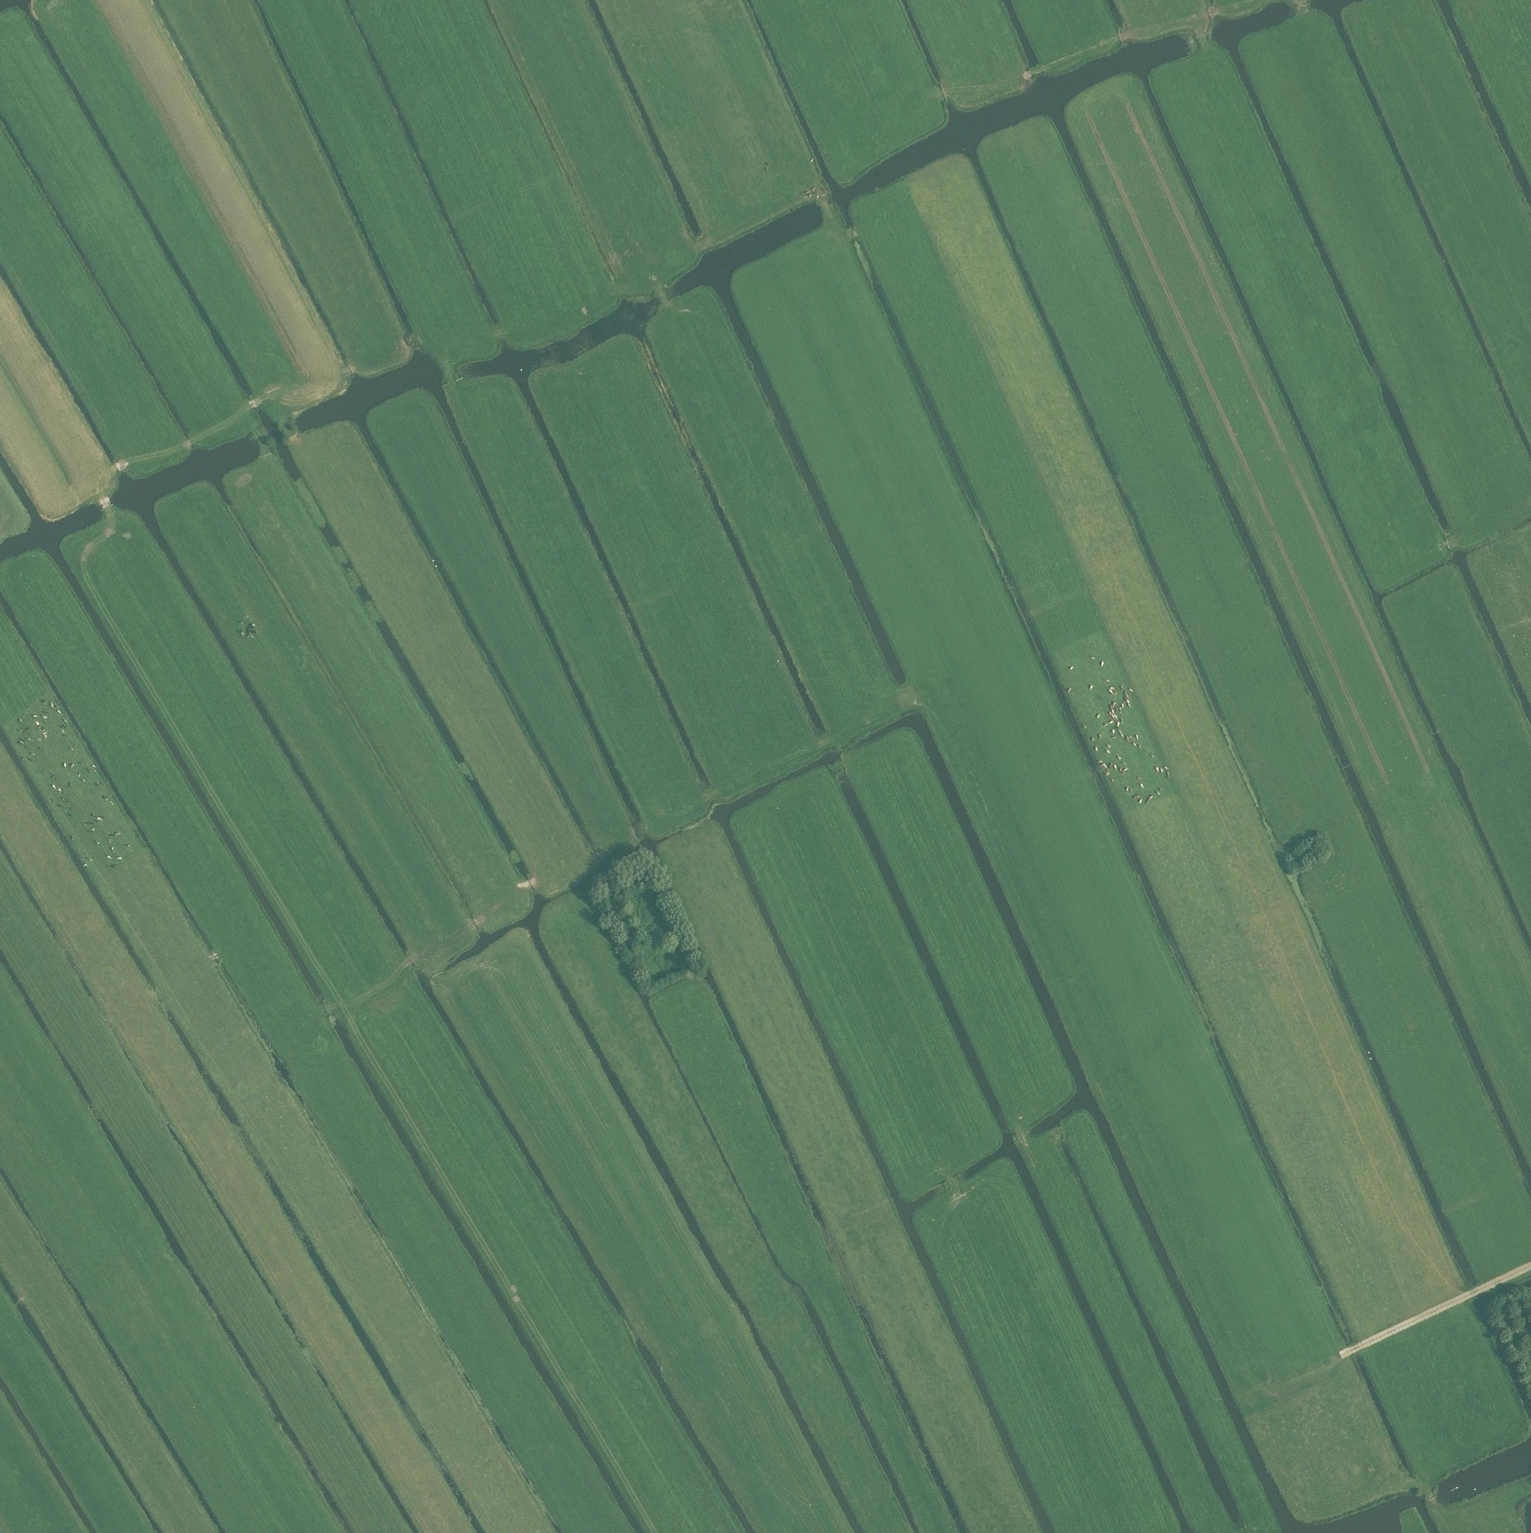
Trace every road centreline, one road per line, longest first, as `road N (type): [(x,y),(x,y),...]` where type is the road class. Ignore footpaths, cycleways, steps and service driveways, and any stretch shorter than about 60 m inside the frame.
road 1 (track): [(1530,1266),(1344,1354)]

